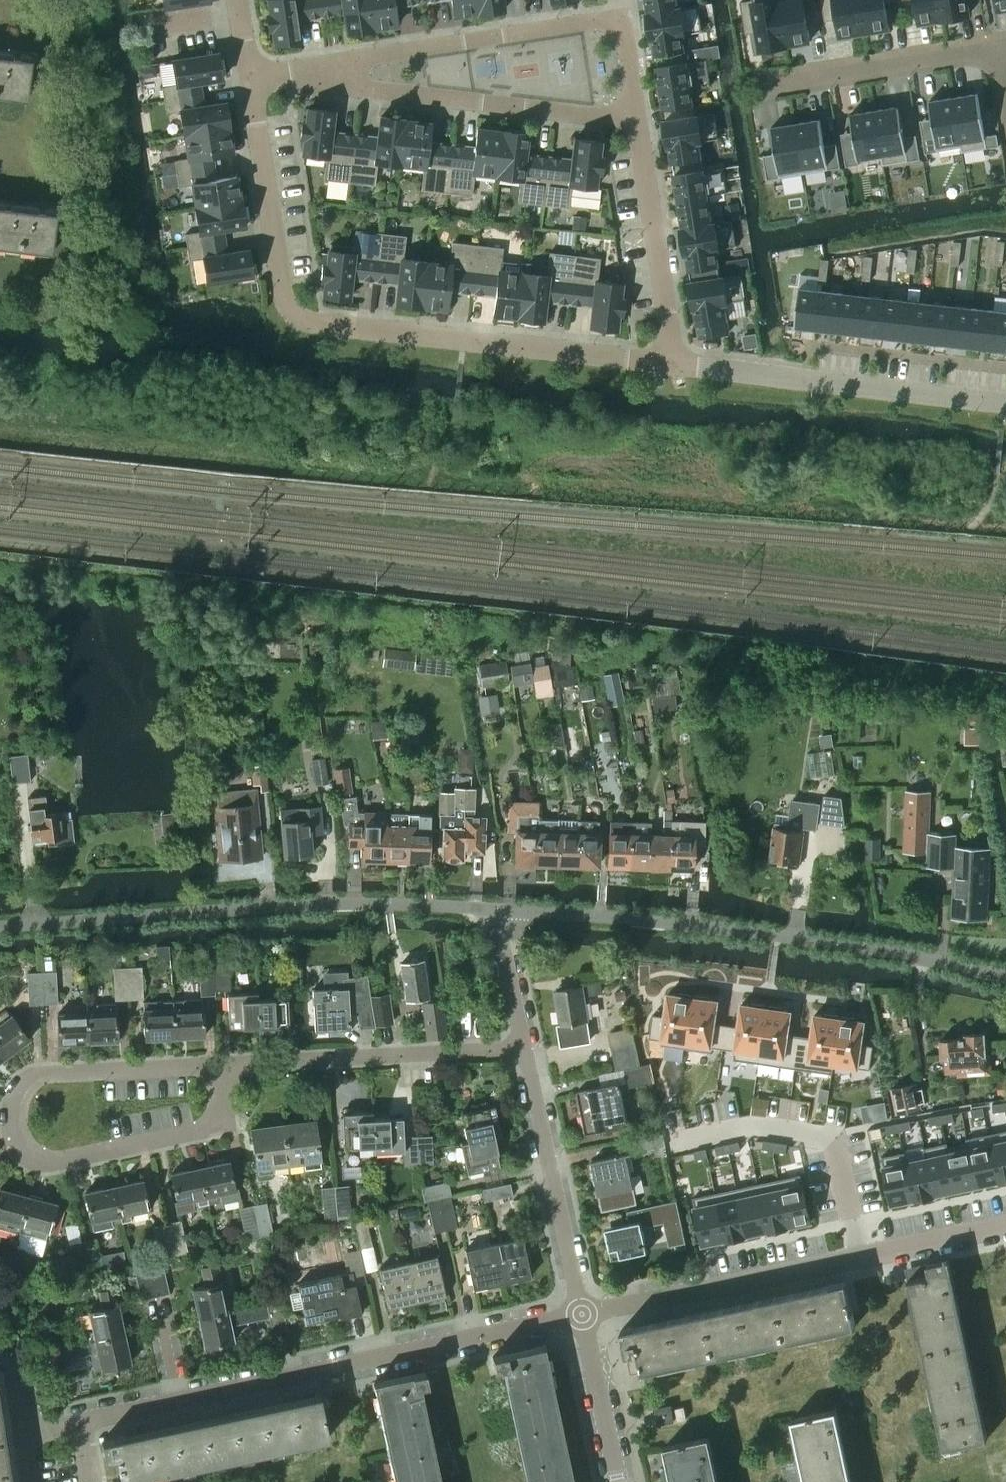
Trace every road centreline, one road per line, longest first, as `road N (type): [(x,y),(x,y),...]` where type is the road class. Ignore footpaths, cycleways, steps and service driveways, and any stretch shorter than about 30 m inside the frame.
road 1 (residential): [(252,79),(284,303),(307,324),(673,363)]
road 2 (residential): [(583,1312),(80,1419)]
road 3 (residential): [(1005,966),(500,911)]
road 4 (residential): [(500,911),(307,903),(0,927)]
road 5 (residential): [(280,75),(637,124)]
road 6 (residential): [(220,1069),(224,1127),(46,1161),(22,1150),(9,1125),(12,1099),(35,1077)]
road 7 (residential): [(280,75),(622,17)]
road 8 (residential): [(673,363),(1005,400)]
road 9 (residential): [(526,1049),(220,1069)]
road 10 (residential): [(862,1252),(583,1312)]
road 11 (residential): [(862,1252),(838,1147),(752,1125),(670,1144)]
road 12 (residential): [(583,1312),(526,1049)]
road 13 (residential): [(999,41),(757,81)]
road 14 (residential): [(637,124),(673,363)]
road 15 (residential): [(35,1077),(220,1069)]
road 16 (unclassified): [(618,1481),(583,1312)]
road 17 (residential): [(1005,1221),(862,1252)]
road 18 (residential): [(526,1049),(500,911)]

